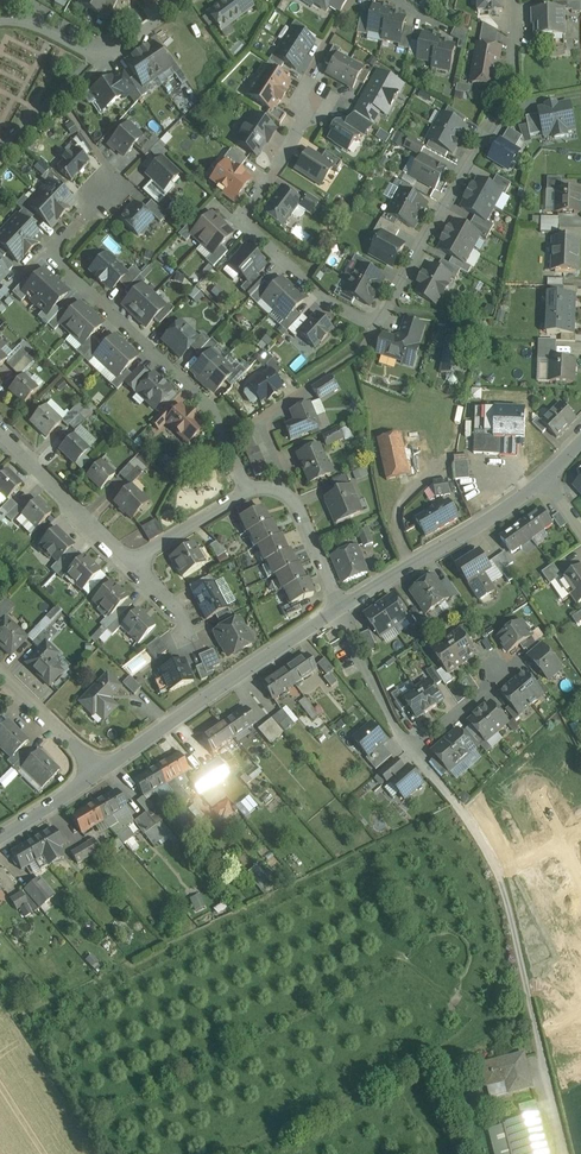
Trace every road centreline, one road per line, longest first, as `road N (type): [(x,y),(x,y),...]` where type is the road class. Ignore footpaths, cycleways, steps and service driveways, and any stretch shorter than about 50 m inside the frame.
road 1 (residential): [(515,0),(513,85),(379,323),(327,302),(238,217),(309,105)]
road 2 (residential): [(252,491),(216,412),(52,257),(98,207),(107,182)]
road 3 (residential): [(338,605),(98,773)]
road 4 (residential): [(549,477),(338,605)]
road 5 (residential): [(186,0),(107,58),(41,27),(0,22)]
road 6 (residential): [(135,565),(0,435)]
road 7 (unclassified): [(497,874),(544,1048)]
road 8 (residential): [(338,605),(290,491),(252,491)]
road 9 (residential): [(338,605),(409,749)]
road 10 (residential): [(409,749),(458,805),(497,874)]
road 11 (residential): [(252,491),(135,565)]
road 12 (residential): [(98,773),(0,676)]
road 13 (residential): [(409,749),(515,663)]

